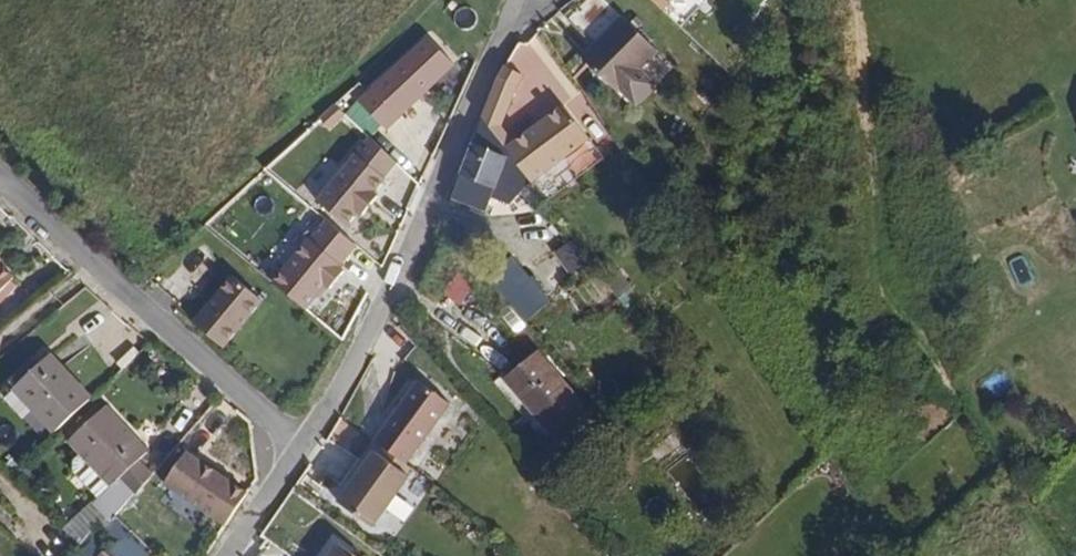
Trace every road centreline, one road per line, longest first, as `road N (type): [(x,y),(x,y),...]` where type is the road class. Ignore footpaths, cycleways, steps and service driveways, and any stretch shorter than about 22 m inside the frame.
road 1 (residential): [(304,446),(389,297),(517,0)]
road 2 (residential): [(304,446),(0,171)]
road 3 (residential): [(228,555),(304,446)]

